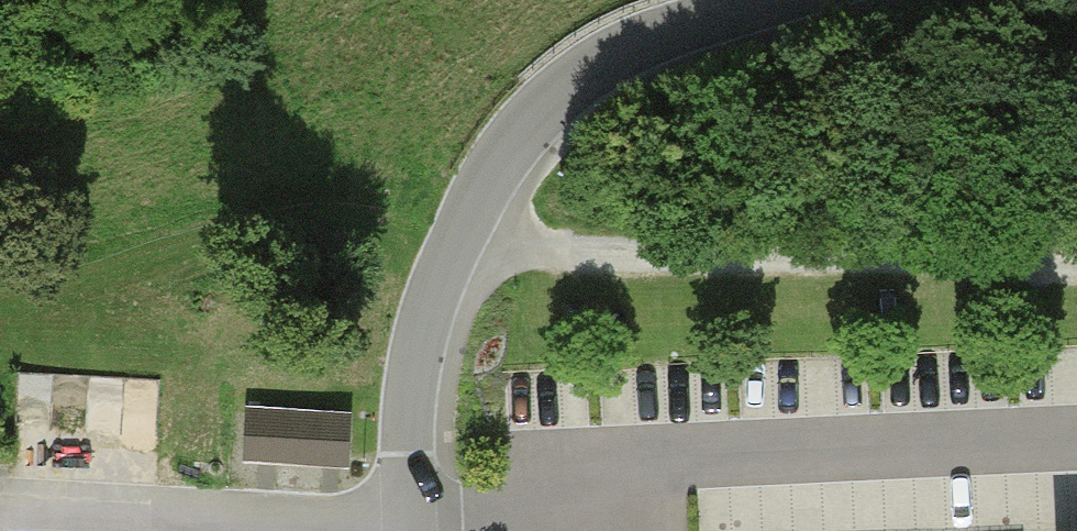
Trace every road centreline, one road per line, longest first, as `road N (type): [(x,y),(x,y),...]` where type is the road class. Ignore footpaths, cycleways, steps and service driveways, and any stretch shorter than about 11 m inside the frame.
road 1 (track): [(1076,274),(559,251),(462,238)]
road 2 (residential): [(763,0),(613,54),(555,96),(510,148),(462,238)]
road 3 (unclassified): [(462,238),(428,324),(417,392),(415,530)]

